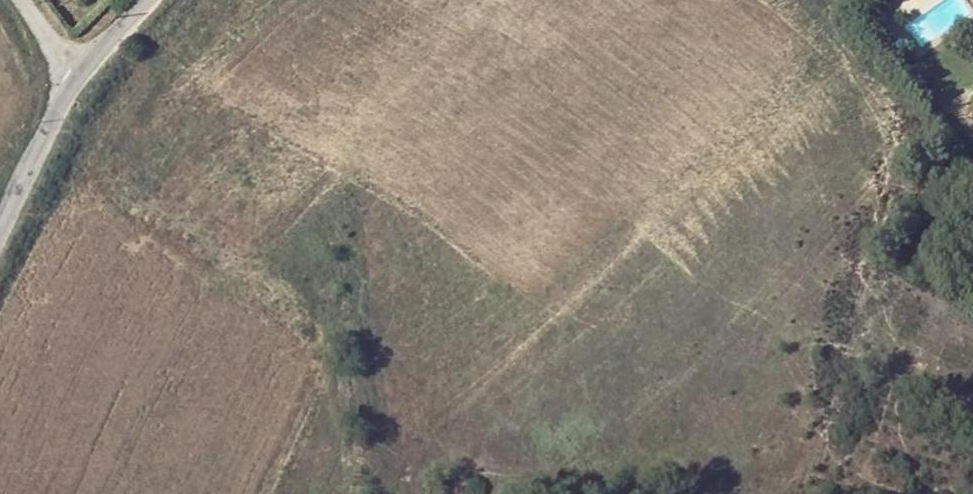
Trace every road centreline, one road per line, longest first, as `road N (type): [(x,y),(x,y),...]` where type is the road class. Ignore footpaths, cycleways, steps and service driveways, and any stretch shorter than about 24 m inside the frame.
road 1 (unclassified): [(0,238),(77,84)]

